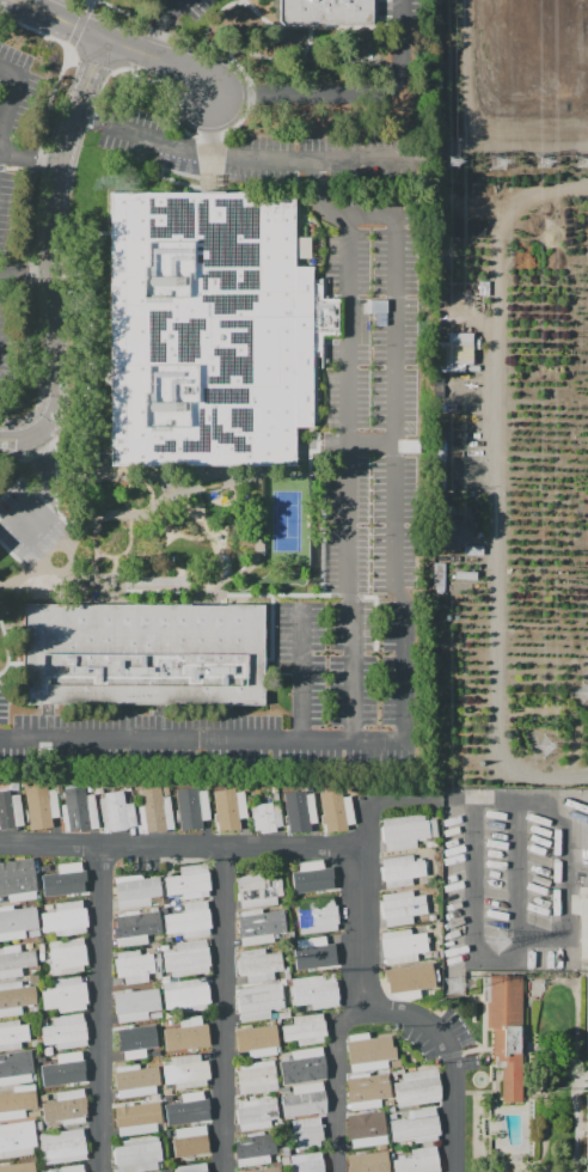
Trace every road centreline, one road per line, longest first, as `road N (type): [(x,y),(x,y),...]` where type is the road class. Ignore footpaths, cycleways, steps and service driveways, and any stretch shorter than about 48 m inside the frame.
road 1 (residential): [(0,440),(47,429),(56,405),(56,206),(74,126),(106,41)]
road 2 (residential): [(12,0),(189,72),(214,94)]

